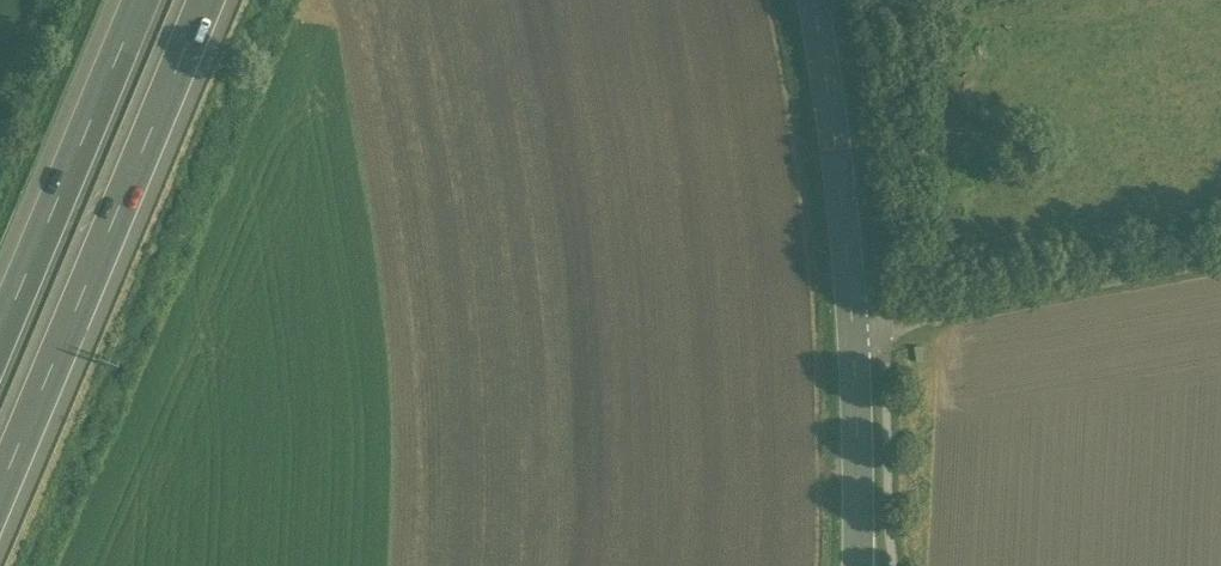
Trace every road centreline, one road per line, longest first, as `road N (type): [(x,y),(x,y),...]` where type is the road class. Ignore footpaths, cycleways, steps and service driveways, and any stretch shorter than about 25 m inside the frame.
road 1 (motorway): [(0,480),(205,0)]
road 2 (unclassified): [(1220,260),(852,320)]
road 3 (motorway): [(142,0),(0,342)]
road 4 (secondary): [(852,320),(812,0)]
road 5 (secondary): [(857,565),(852,320)]

